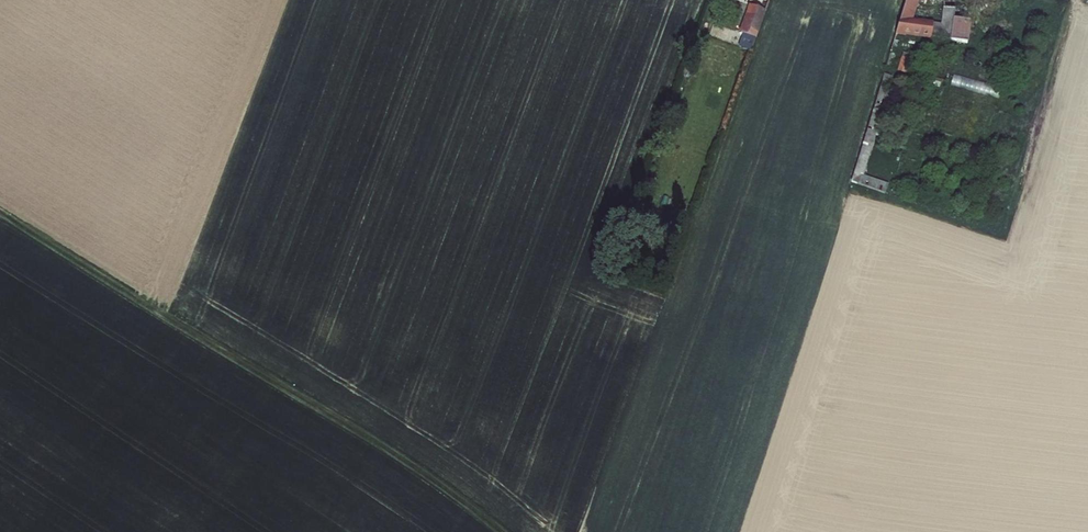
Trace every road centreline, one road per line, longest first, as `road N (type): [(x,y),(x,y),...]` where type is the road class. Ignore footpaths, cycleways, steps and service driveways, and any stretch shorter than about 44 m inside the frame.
road 1 (track): [(0,212),(392,449),(504,531)]

